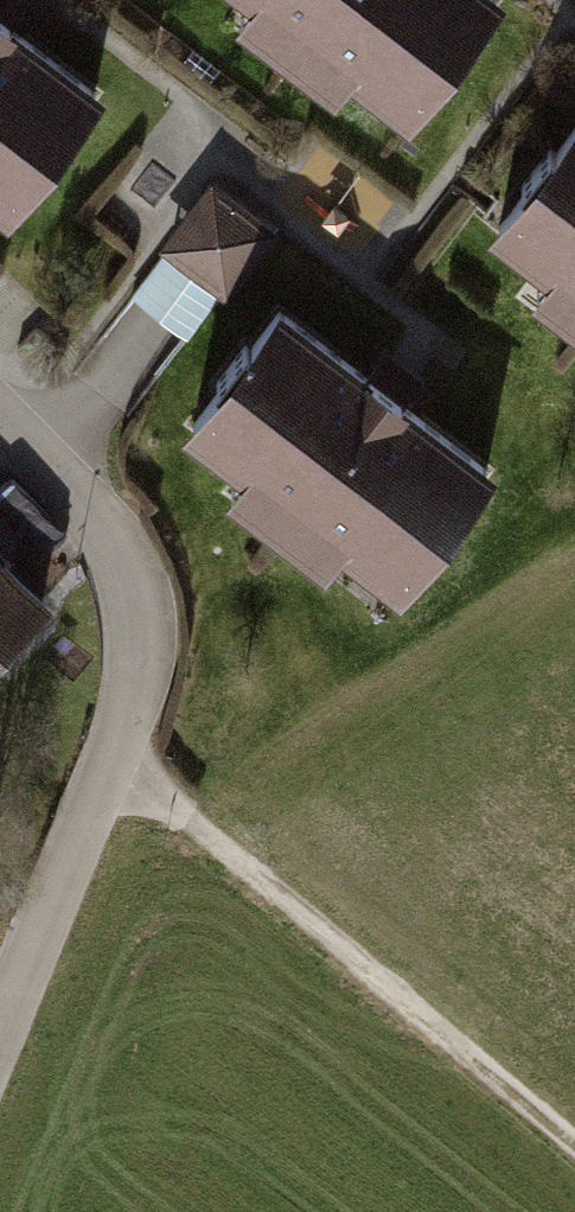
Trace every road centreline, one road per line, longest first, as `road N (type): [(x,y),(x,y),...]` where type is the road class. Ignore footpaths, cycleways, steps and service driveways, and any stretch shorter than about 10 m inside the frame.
road 1 (residential): [(0,1033),(141,674),(140,622),(124,567),(0,415)]
road 2 (track): [(574,1147),(113,759)]

